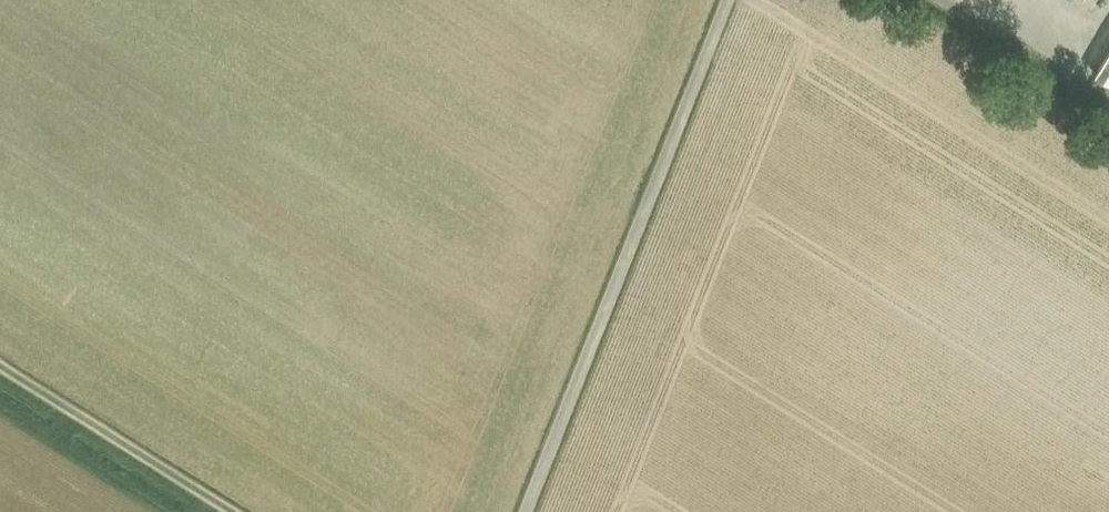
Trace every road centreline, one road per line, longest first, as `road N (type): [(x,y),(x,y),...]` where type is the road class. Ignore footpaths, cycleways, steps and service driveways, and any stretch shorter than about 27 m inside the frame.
road 1 (track): [(515,511),(718,0)]
road 2 (track): [(231,511),(0,366)]
road 3 (unclassified): [(956,0),(1108,96)]

